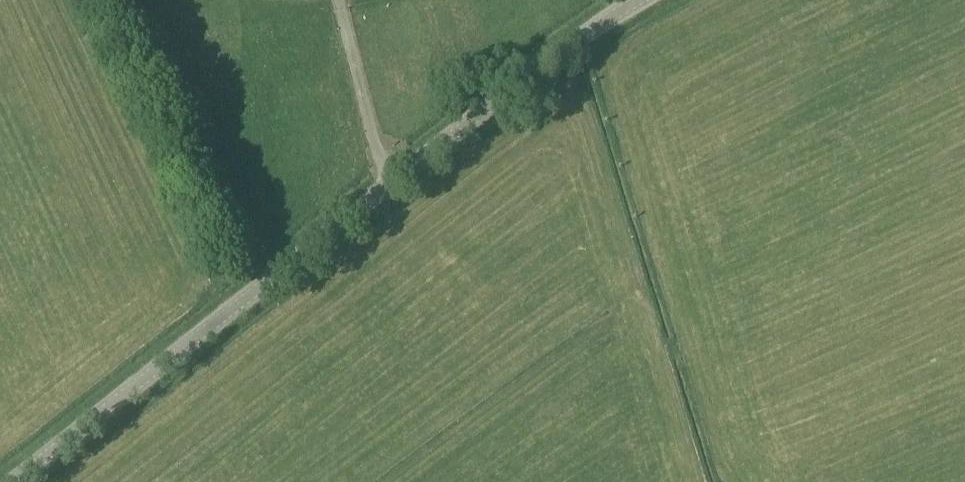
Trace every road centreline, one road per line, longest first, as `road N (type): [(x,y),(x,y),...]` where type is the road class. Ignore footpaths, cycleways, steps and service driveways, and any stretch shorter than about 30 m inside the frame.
road 1 (tertiary): [(14,481),(529,76),(639,0)]

